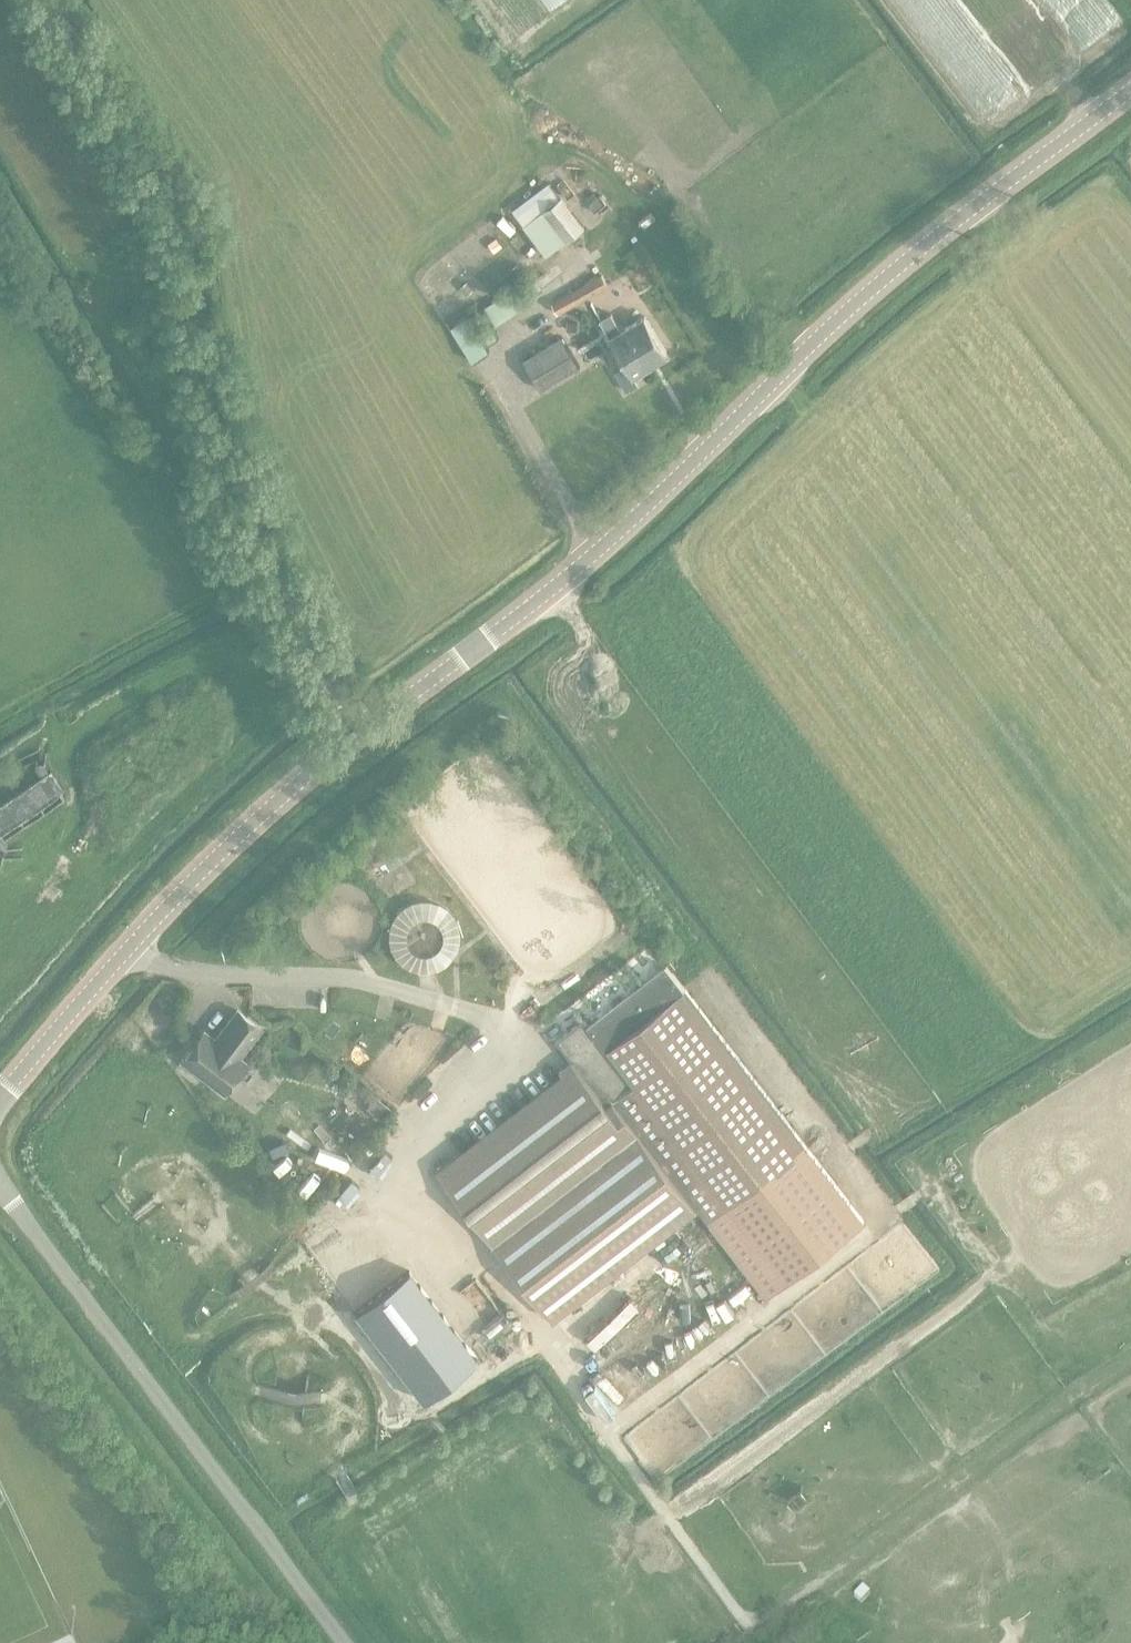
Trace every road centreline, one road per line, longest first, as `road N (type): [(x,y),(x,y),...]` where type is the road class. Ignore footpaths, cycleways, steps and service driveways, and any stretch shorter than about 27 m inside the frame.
road 1 (tertiary): [(0,1095),(242,831),(596,550),(866,293),(1130,88)]
road 2 (unclassified): [(339,1642),(0,1193)]

